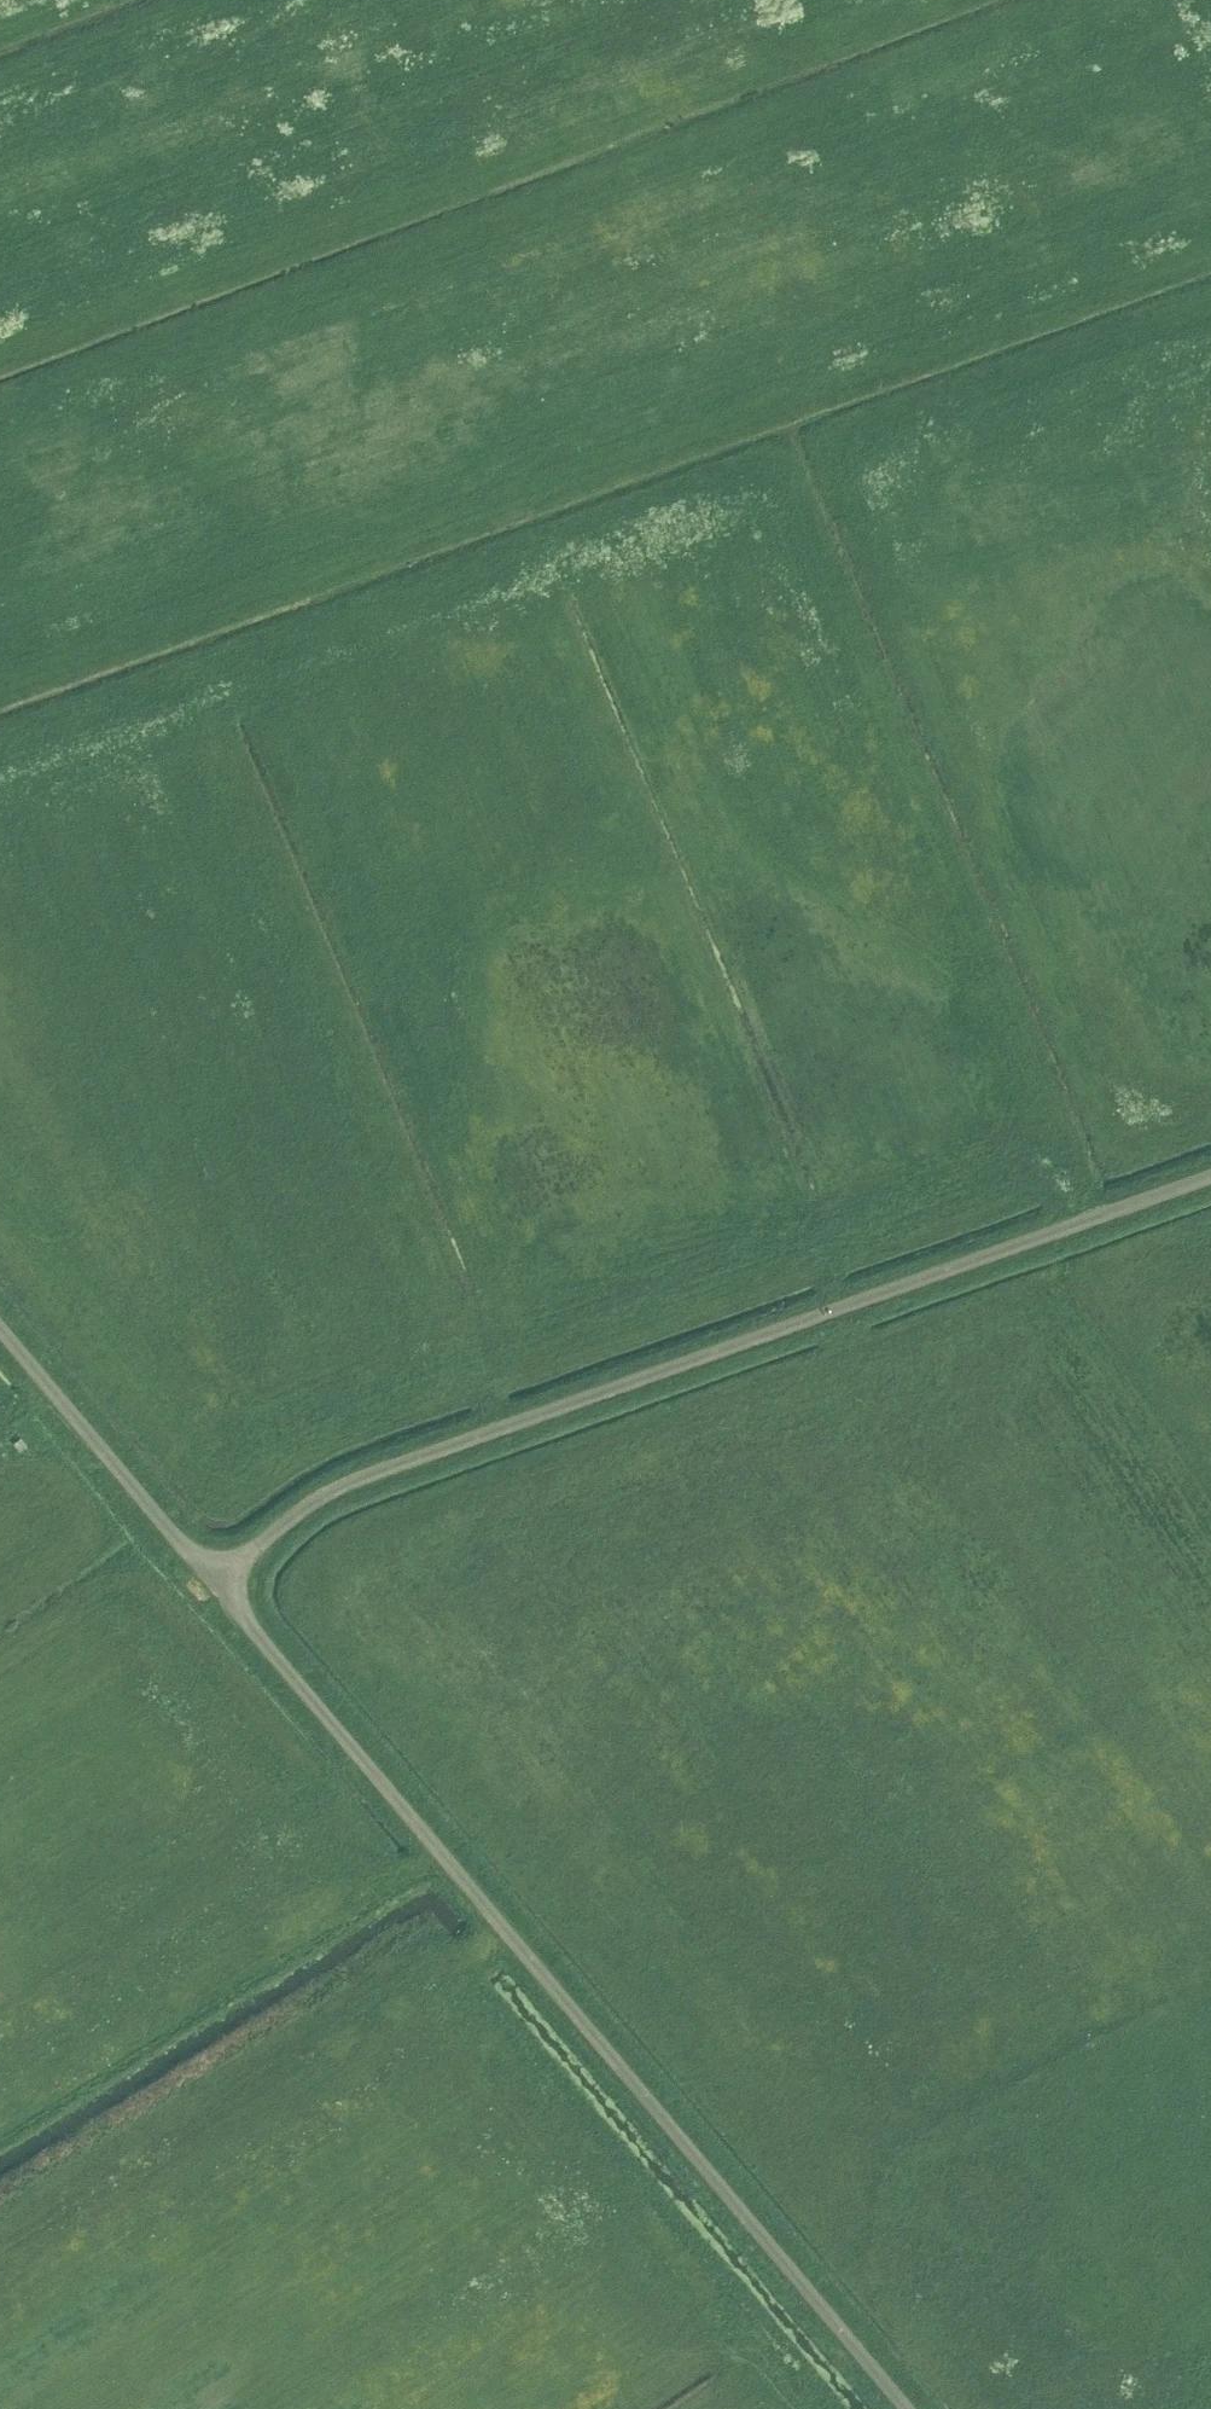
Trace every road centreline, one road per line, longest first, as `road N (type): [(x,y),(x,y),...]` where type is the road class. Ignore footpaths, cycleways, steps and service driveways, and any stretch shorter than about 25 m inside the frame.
road 1 (unclassified): [(216,1579),(337,1487),(1210,1174)]
road 2 (unclassified): [(907,2408),(216,1579)]
road 3 (track): [(447,1857),(0,2132)]
road 4 (unclassified): [(216,1579),(0,1324)]

